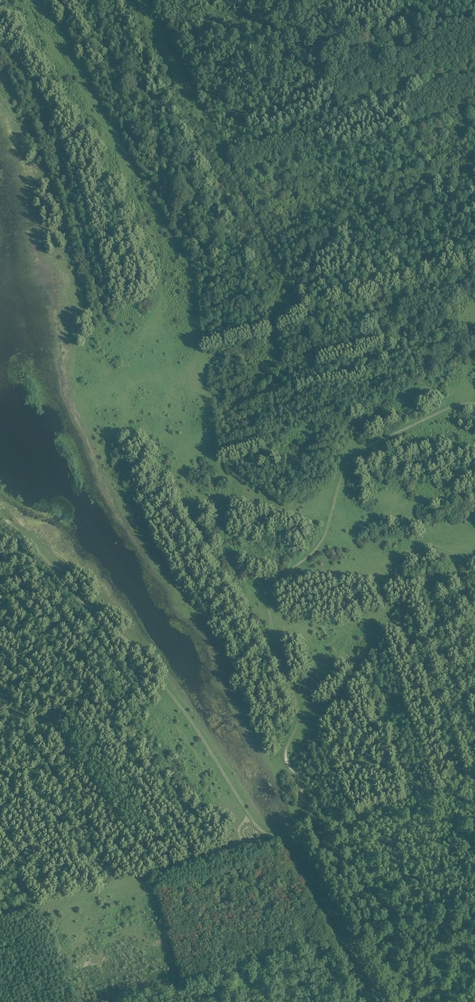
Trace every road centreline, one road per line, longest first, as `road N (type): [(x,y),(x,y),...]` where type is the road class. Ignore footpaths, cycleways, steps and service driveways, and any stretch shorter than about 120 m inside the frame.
road 1 (track): [(277,833),(289,833),(303,797),(285,752),(298,724),(297,700),(268,600),(272,583),(322,542),(344,467),(301,508)]
road 2 (track): [(0,510),(71,561),(143,645),(257,826),(277,833)]
road 3 (track): [(344,467),(362,450),(474,403)]

